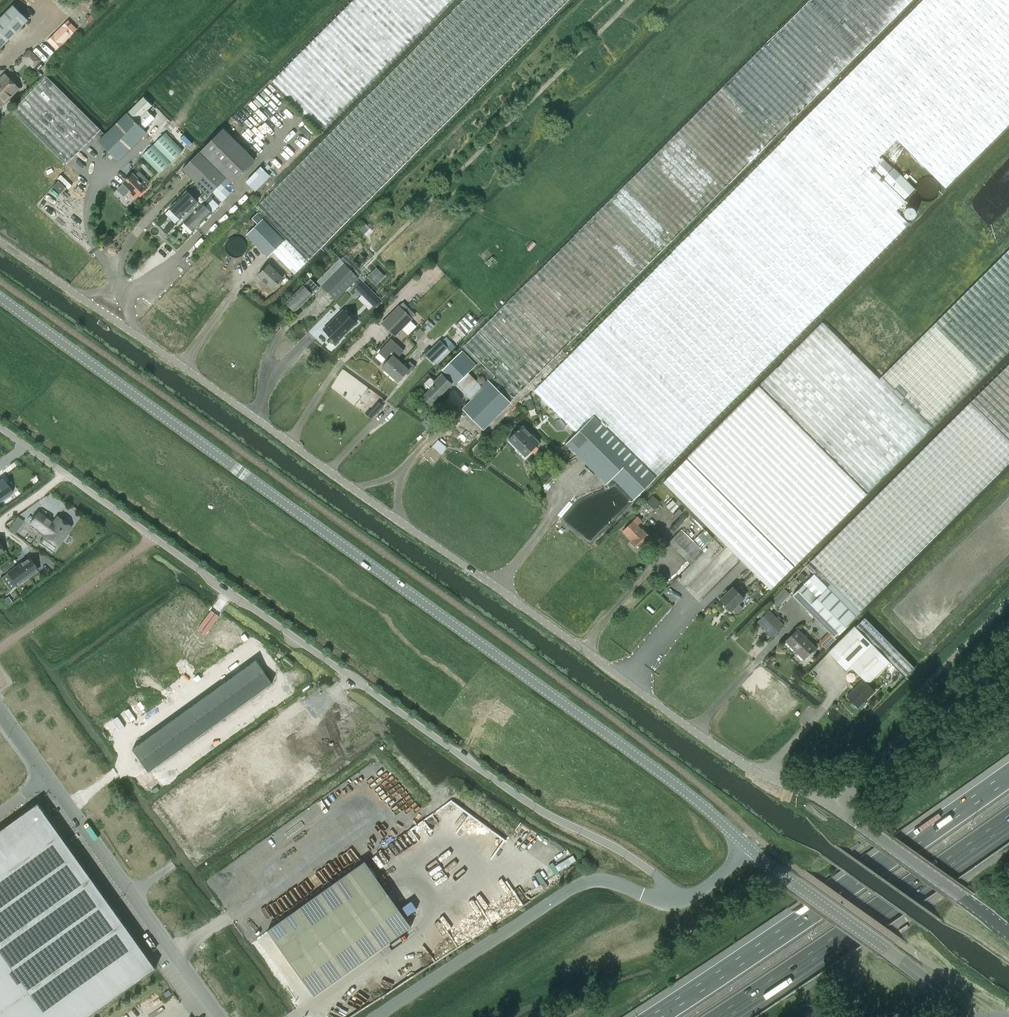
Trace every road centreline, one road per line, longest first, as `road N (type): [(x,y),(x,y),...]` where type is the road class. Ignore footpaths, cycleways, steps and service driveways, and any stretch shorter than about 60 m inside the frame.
road 1 (unclassified): [(830,805),(736,760),(0,242)]
road 2 (tertiary): [(747,847),(671,781),(0,298)]
road 3 (unclassified): [(685,899),(624,853),(510,790),(0,427)]
road 4 (motorway): [(1008,776),(657,1016)]
road 5 (unclassified): [(685,899),(585,882),(376,1016)]
road 6 (motorway): [(720,1016),(1008,820)]
road 7 (unclassified): [(221,1016),(50,779)]
road 8 (tertiary): [(951,1016),(916,973),(747,847)]
road 9 (unclassified): [(830,805),(1008,659)]
road 10 (unclassified): [(1008,935),(830,805)]

